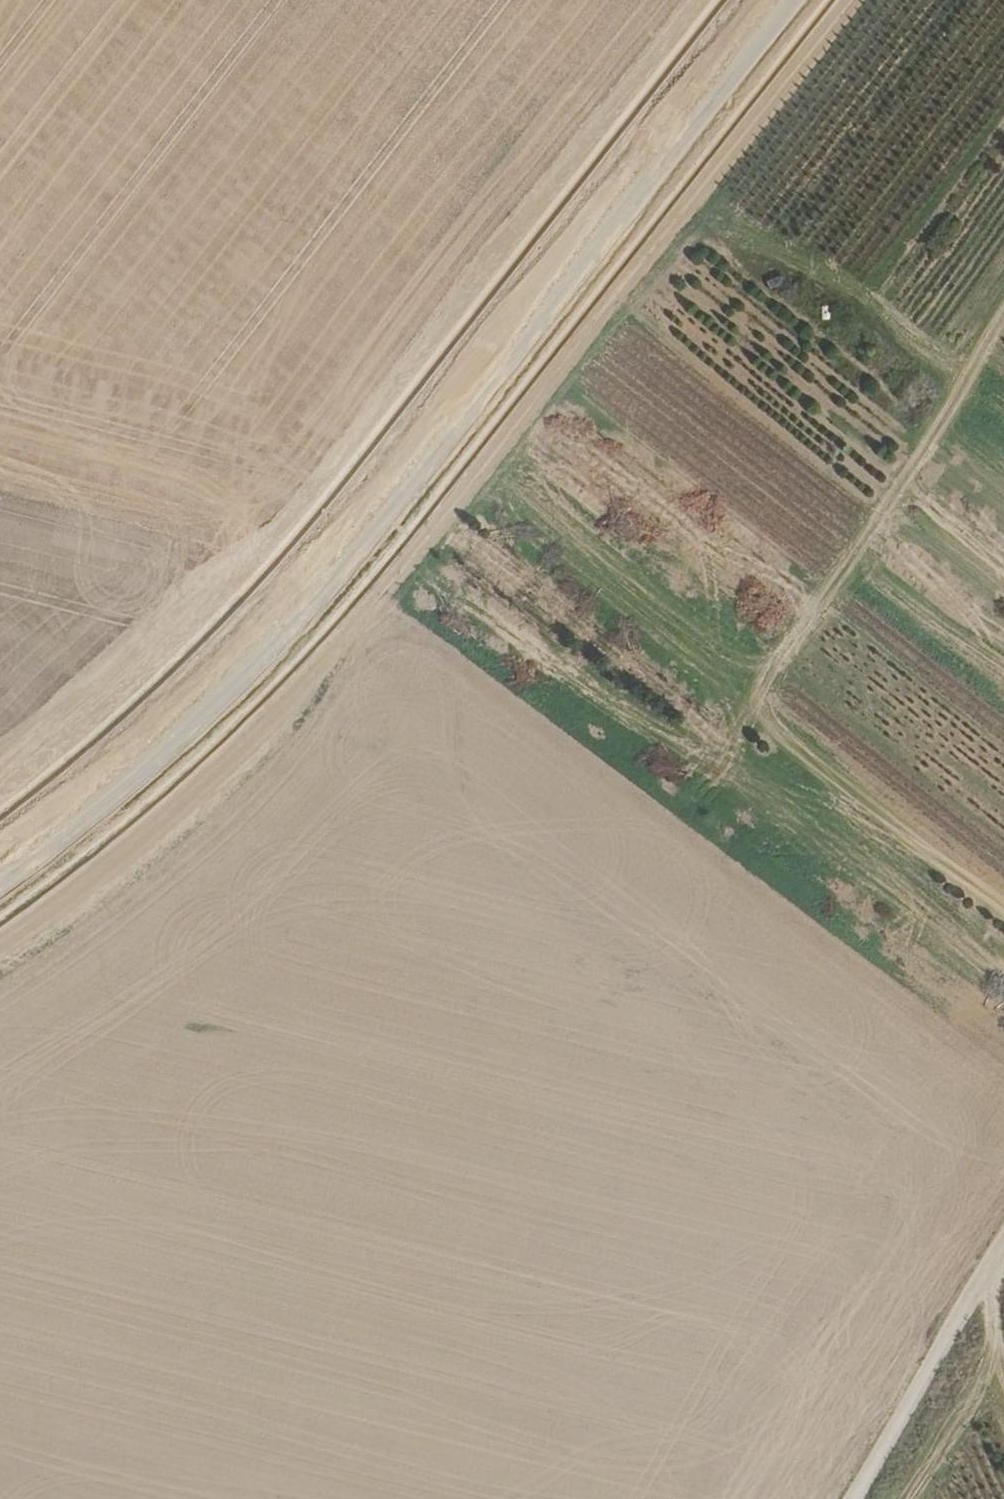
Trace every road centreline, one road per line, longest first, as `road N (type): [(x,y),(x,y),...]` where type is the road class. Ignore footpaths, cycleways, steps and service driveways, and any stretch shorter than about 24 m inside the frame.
road 1 (secondary): [(789,0),(639,197),(158,743),(0,864)]
road 2 (track): [(862,1498),(1003,1262)]

